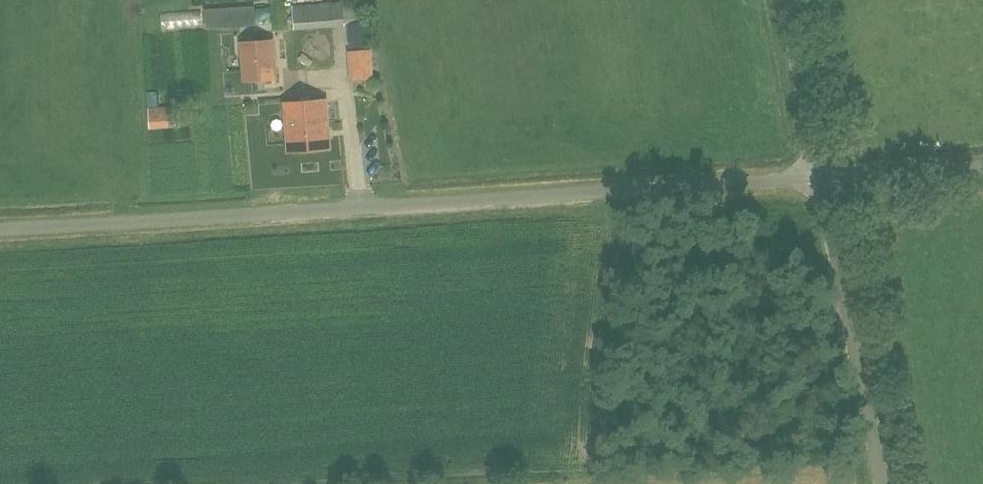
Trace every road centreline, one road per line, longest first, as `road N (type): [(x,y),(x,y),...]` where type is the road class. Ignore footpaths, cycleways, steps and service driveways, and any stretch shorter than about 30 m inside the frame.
road 1 (unclassified): [(0,230),(822,177)]
road 2 (unclassified): [(885,483),(822,177)]
road 3 (unclassified): [(822,177),(787,0)]
road 4 (unclassified): [(822,177),(982,164)]

